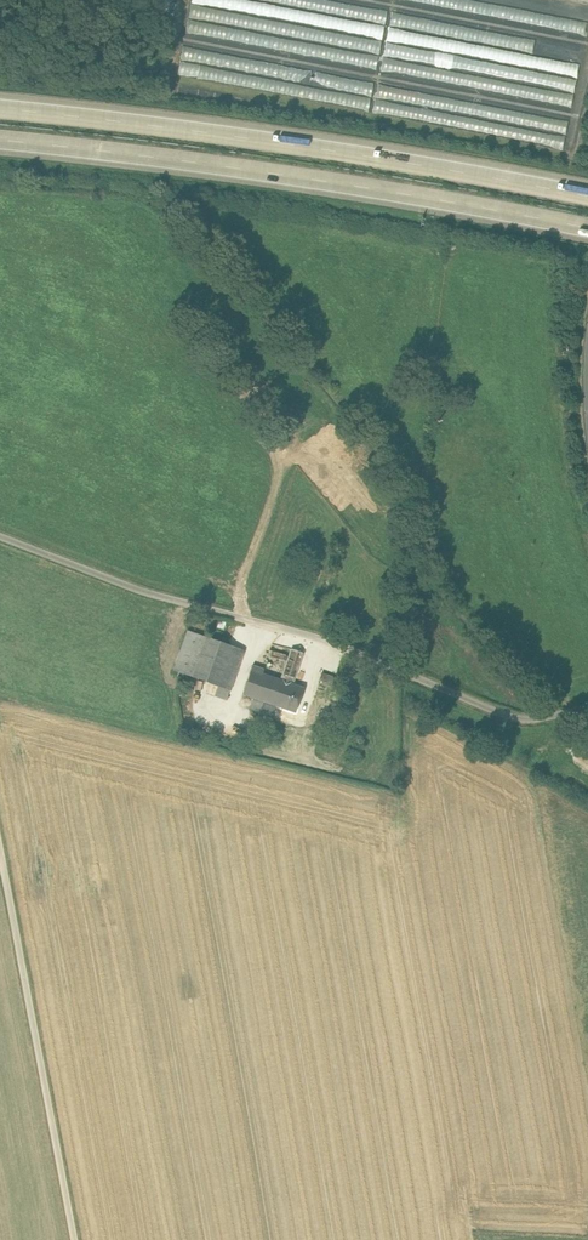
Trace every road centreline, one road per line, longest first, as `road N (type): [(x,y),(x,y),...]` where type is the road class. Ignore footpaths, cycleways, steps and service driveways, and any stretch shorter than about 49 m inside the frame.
road 1 (track): [(0,537),(153,596),(317,639),(532,720),(587,705)]
road 2 (motorway): [(0,140),(275,174),(587,228)]
road 3 (motorway): [(587,196),(286,144),(0,108)]
road 4 (track): [(75,1239),(0,851)]

